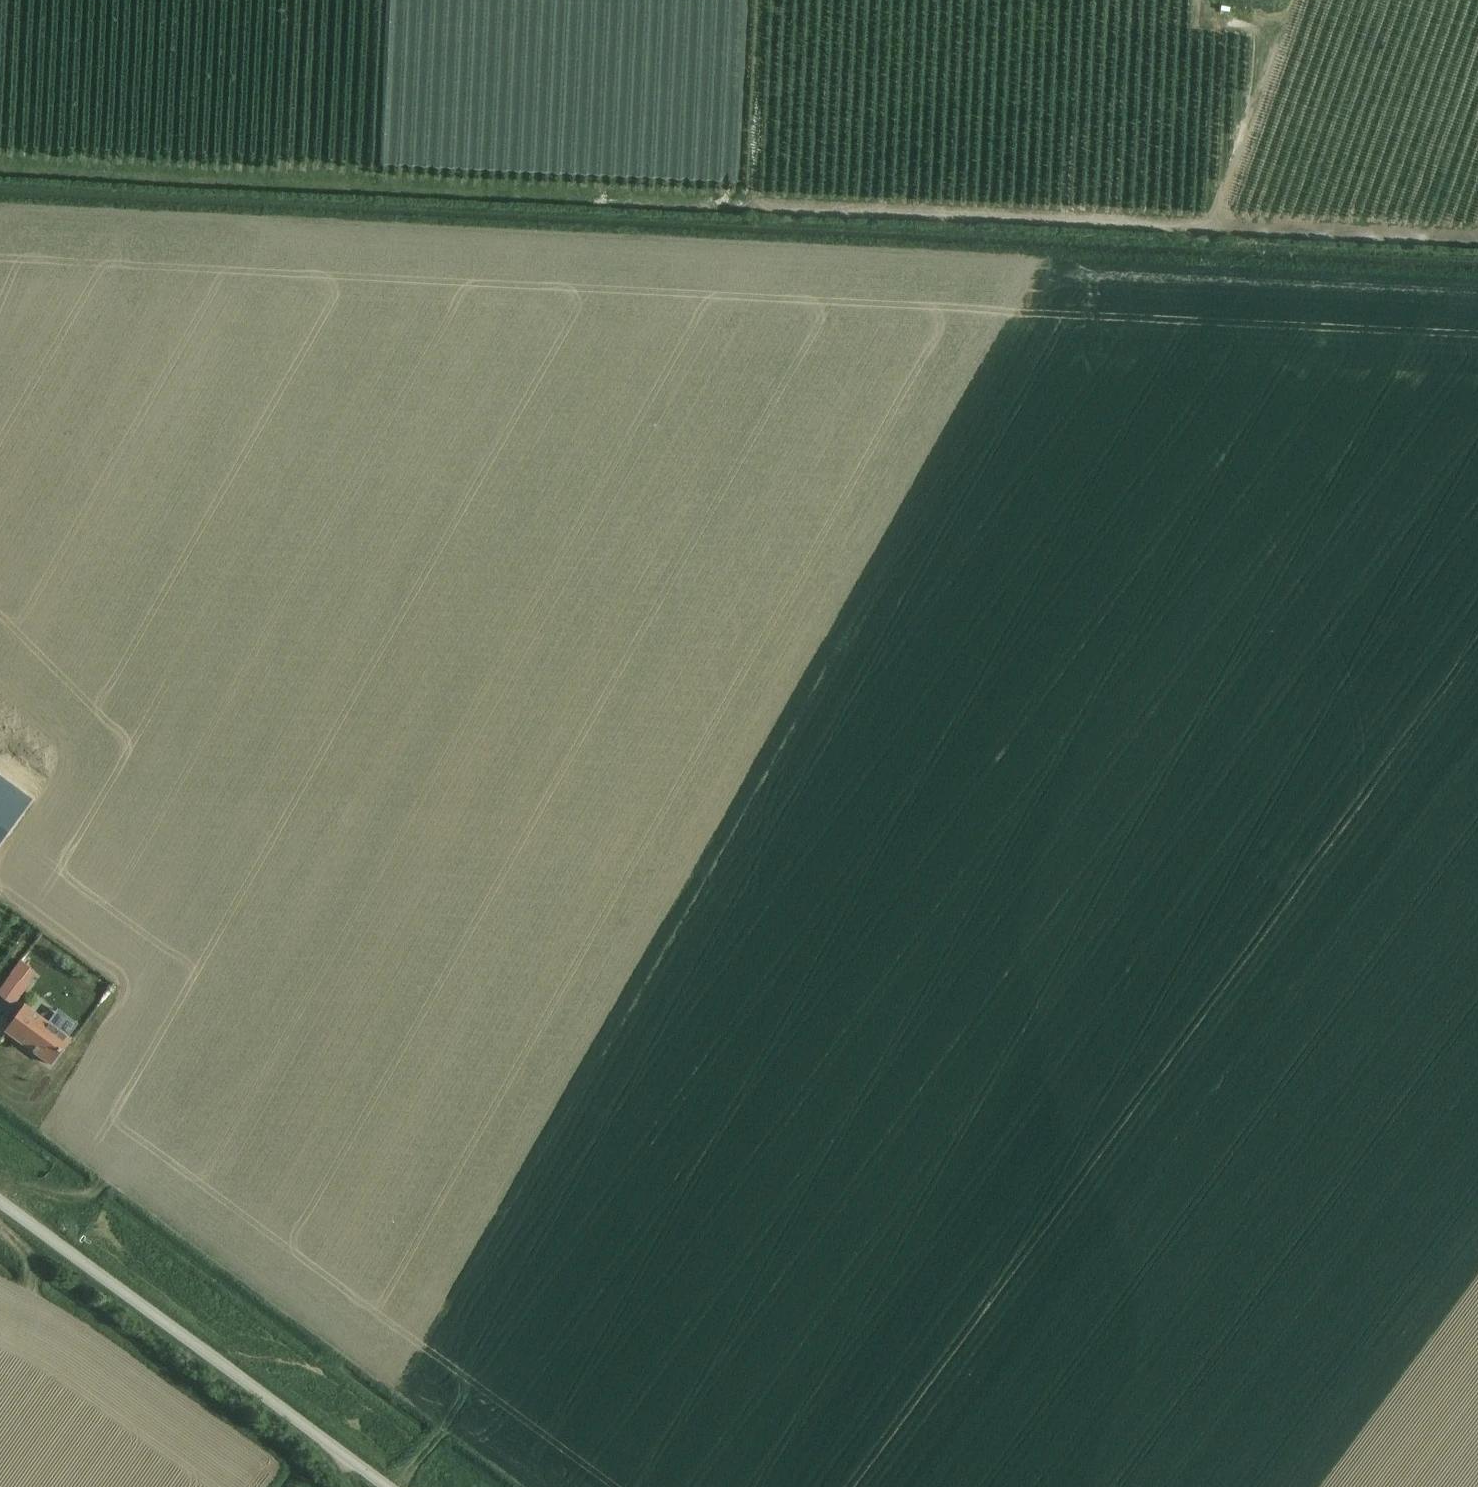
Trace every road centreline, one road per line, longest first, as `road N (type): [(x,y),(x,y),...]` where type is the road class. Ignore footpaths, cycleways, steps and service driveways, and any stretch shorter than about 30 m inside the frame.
road 1 (unclassified): [(388,1486),(0,1200)]

